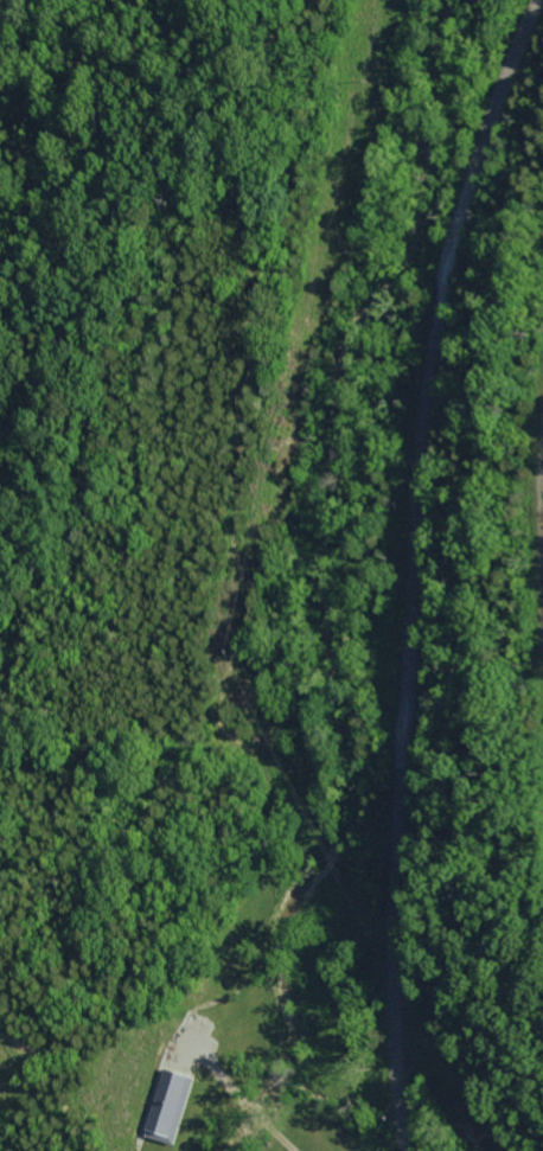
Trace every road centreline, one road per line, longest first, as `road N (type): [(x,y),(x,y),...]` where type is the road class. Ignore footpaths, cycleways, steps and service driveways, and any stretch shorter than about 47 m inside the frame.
road 1 (residential): [(405,1150),(392,923),(421,415),(459,220),(538,0)]

